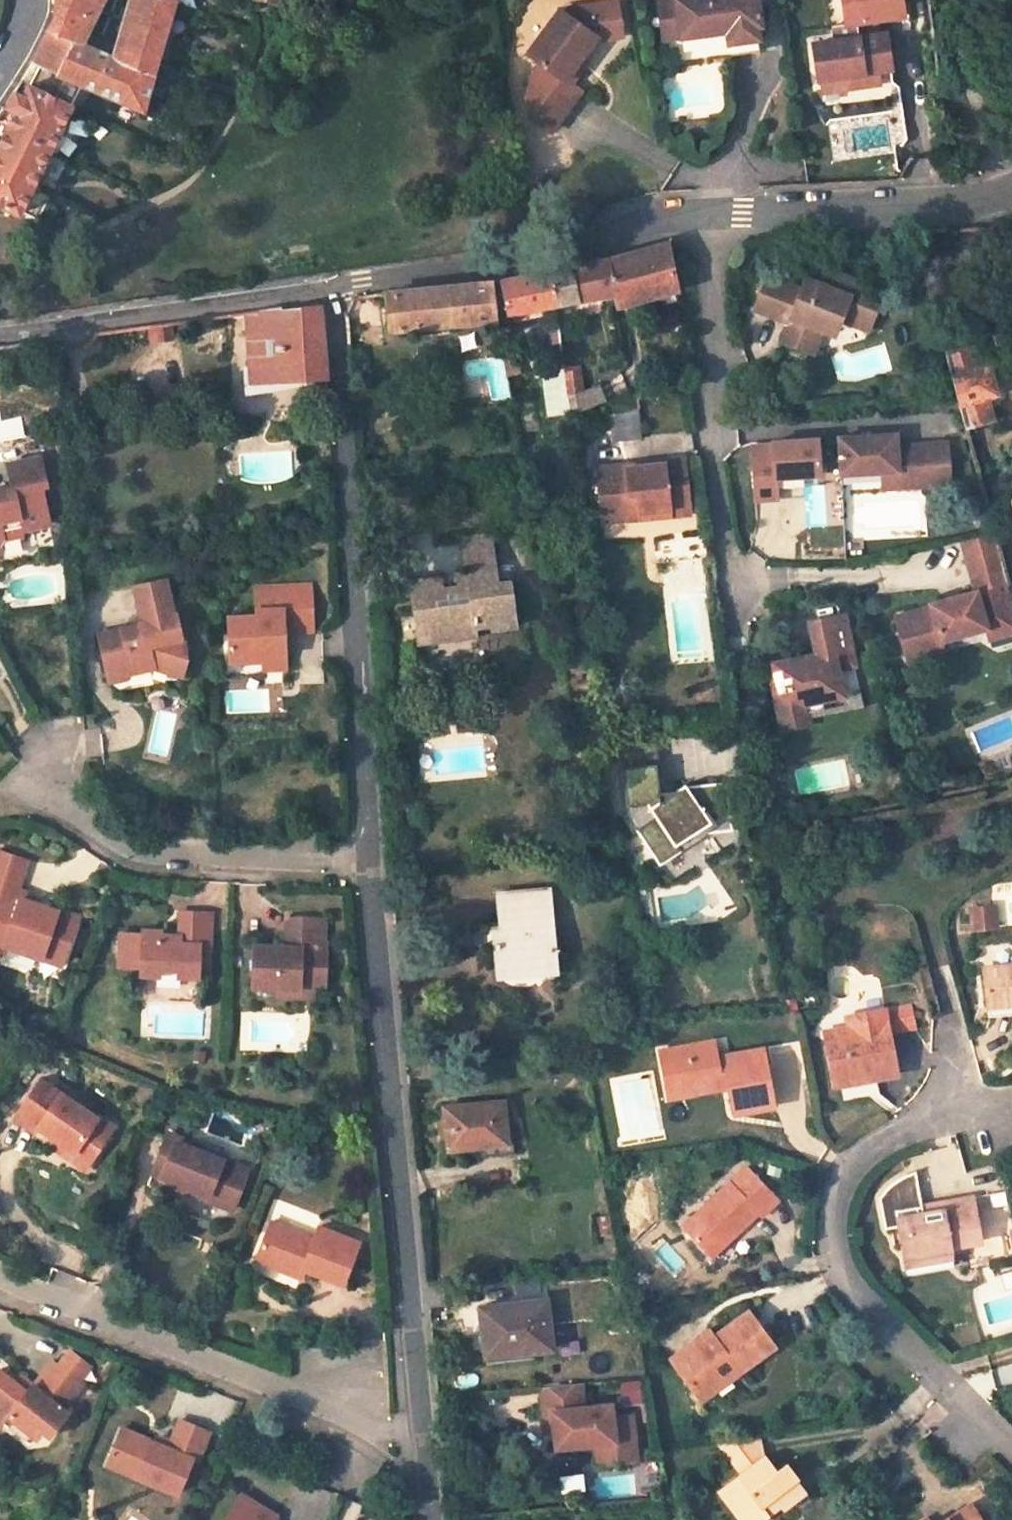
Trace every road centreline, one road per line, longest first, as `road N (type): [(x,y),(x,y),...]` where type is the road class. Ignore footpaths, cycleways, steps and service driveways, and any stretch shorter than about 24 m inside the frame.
road 1 (residential): [(420,1440),(387,1134),(369,850)]
road 2 (residential): [(369,850),(333,284)]
road 3 (residential): [(1011,1442),(841,1270),(830,1220),(845,1166),(893,1134),(963,1103),(952,1030)]
road 4 (residential): [(0,1276),(390,1438),(420,1440)]
road 5 (residential): [(705,214),(716,364),(709,458),(736,626)]
road 6 (residential): [(705,214),(582,246),(333,284)]
road 7 (residential): [(52,770),(104,824),(178,851),(369,850)]
road 8 (residential): [(333,284),(0,334)]
road 9 (residential): [(1011,190),(705,214)]

